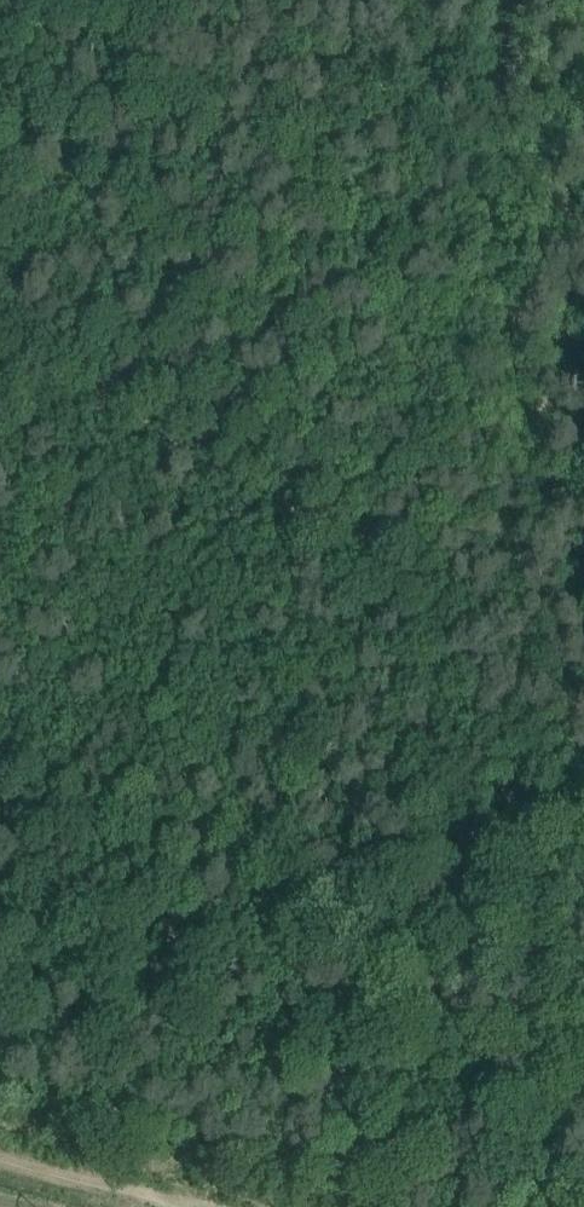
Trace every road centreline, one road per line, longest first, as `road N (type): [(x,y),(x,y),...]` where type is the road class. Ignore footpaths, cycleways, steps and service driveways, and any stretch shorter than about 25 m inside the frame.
road 1 (track): [(0,1156),(206,1206)]

